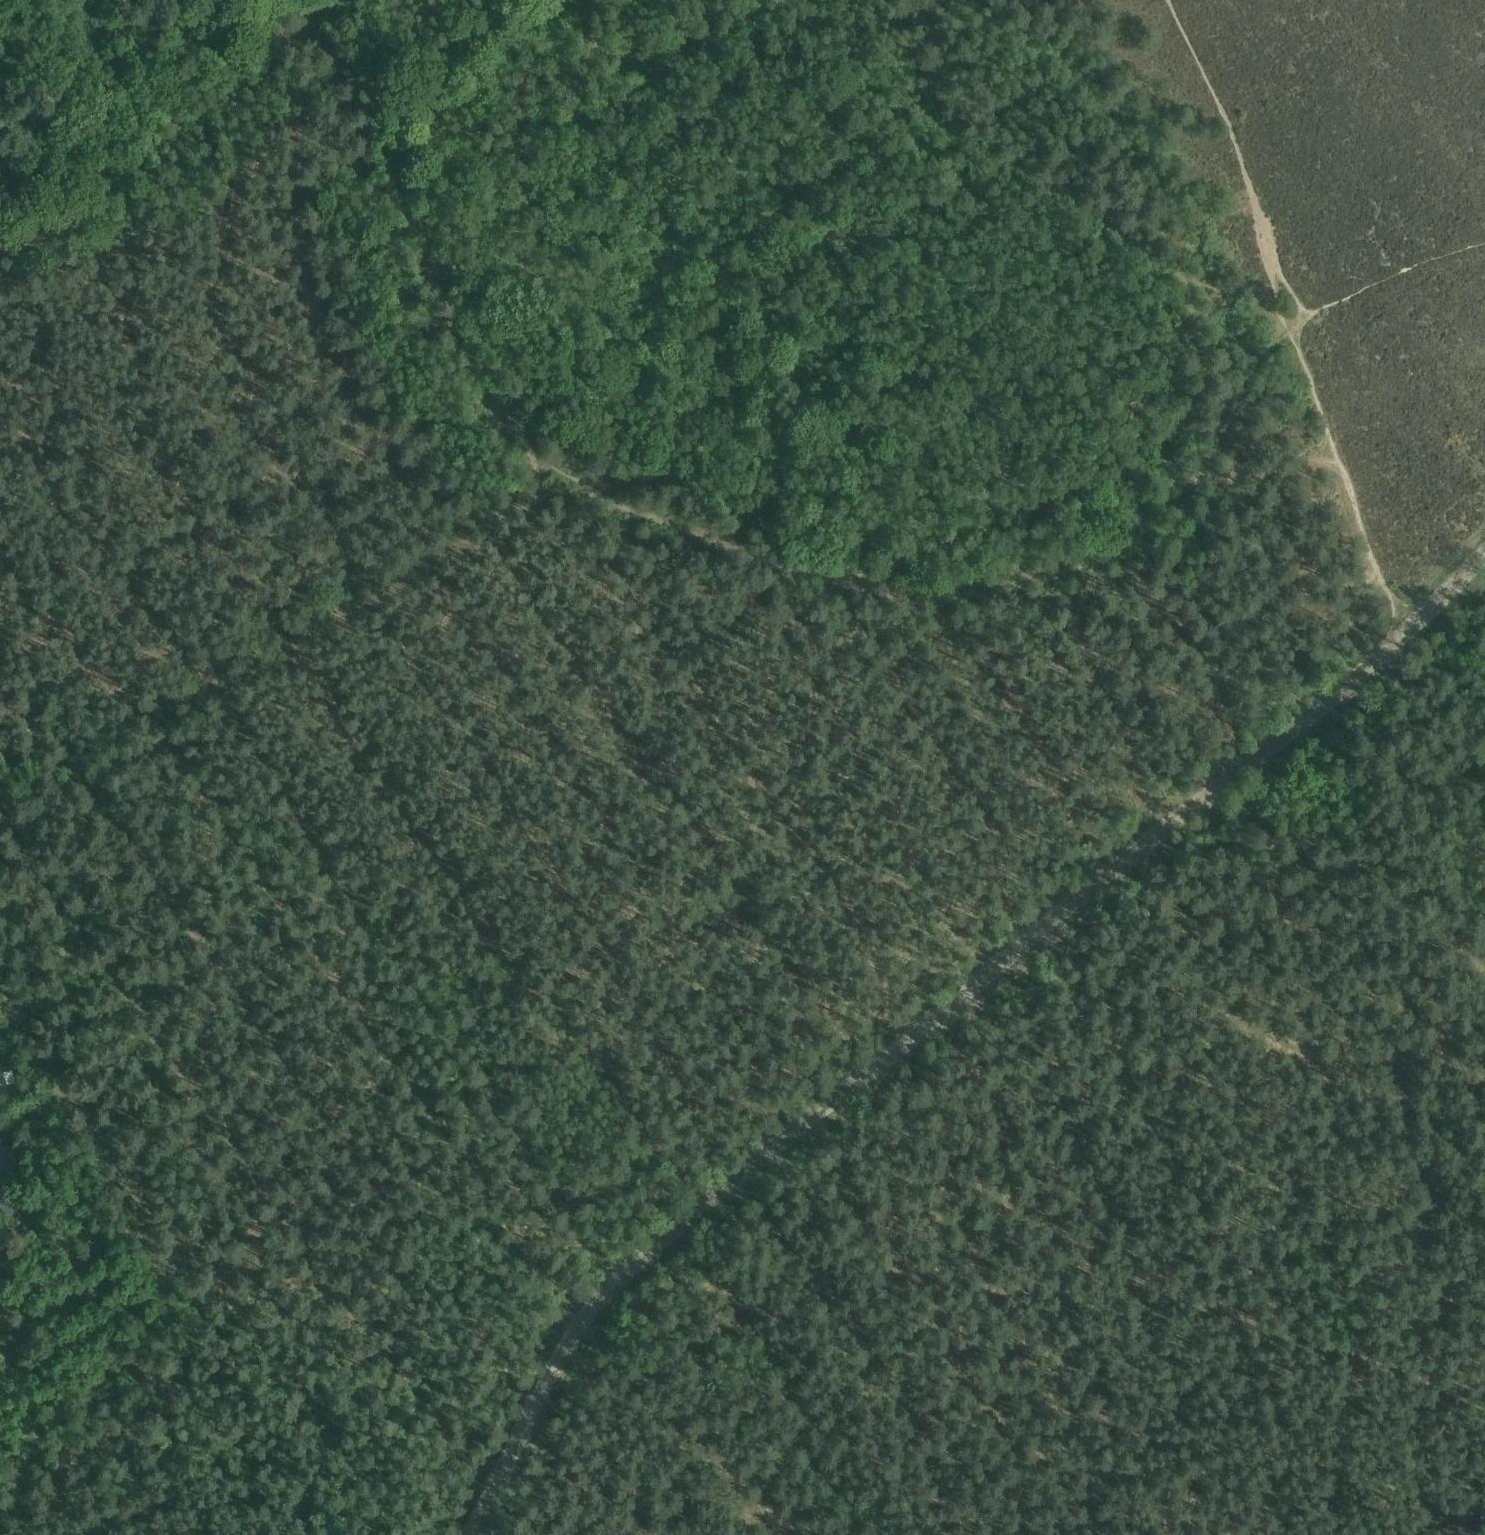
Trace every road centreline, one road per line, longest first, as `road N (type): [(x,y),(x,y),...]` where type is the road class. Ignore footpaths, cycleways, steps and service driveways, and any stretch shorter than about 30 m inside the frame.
road 1 (track): [(470,1534),(570,1346),(622,1278),(1352,680),(1484,552)]
road 2 (track): [(497,0),(472,44),(436,72),(412,106),(401,181)]

